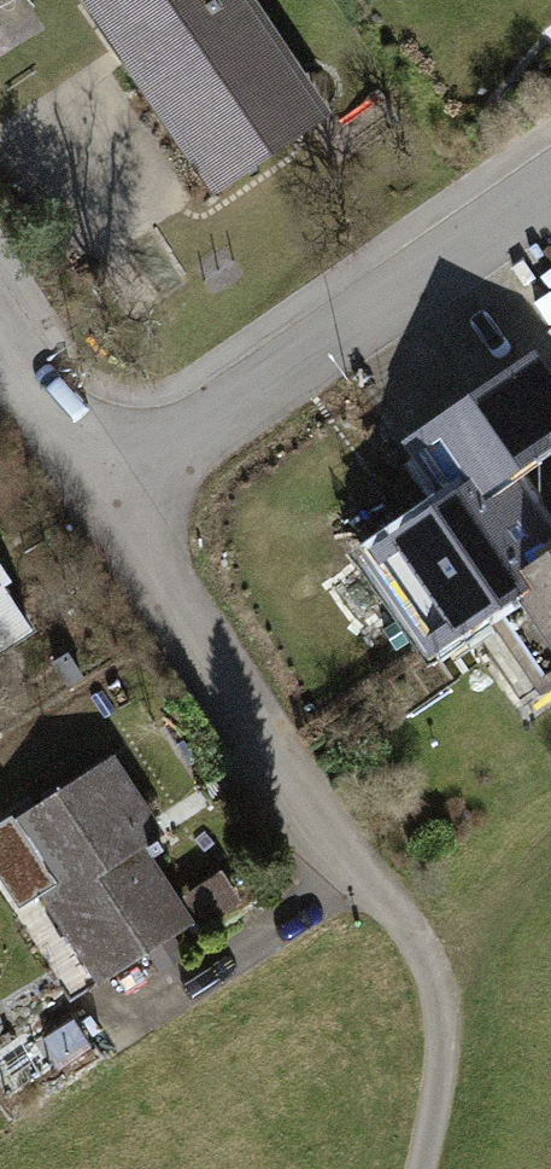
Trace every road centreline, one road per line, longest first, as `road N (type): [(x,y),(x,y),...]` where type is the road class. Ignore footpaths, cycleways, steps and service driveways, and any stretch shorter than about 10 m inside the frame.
road 1 (residential): [(550,194),(113,491)]
road 2 (track): [(295,757),(394,890),(449,992),(437,1129),(423,1168)]
road 3 (residential): [(295,757),(113,491)]
road 4 (residential): [(113,491),(0,322)]

